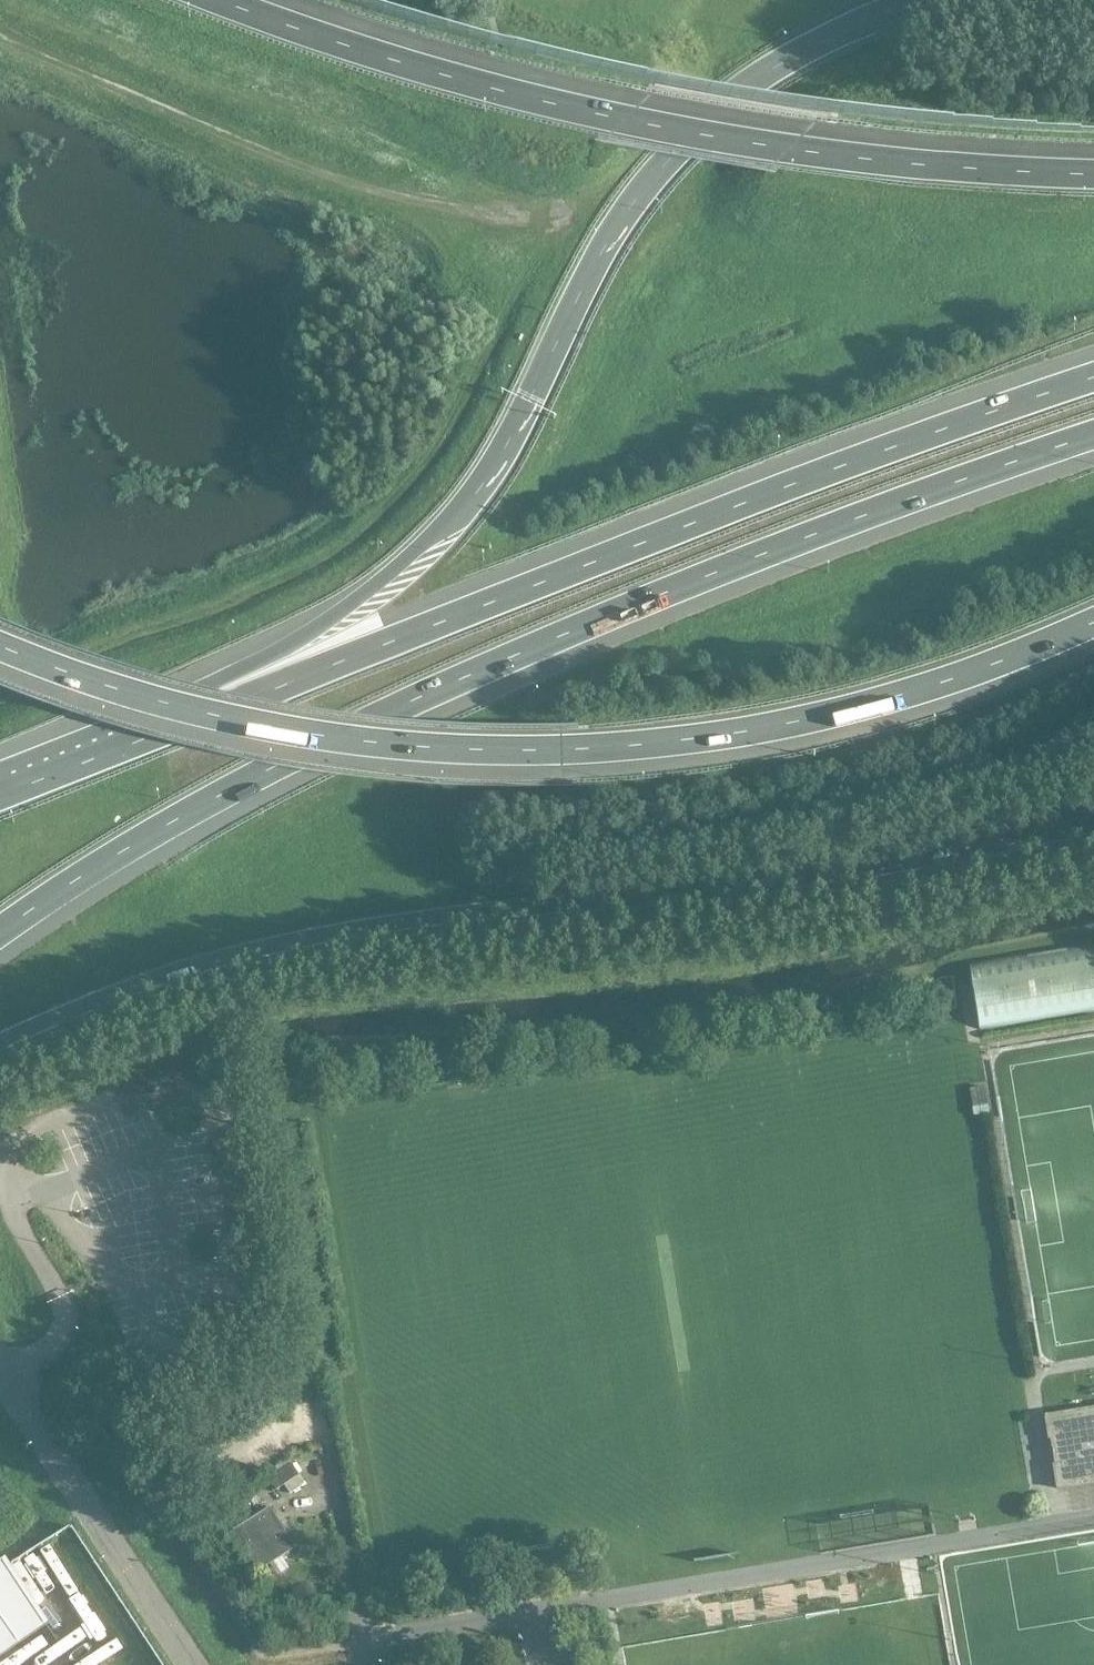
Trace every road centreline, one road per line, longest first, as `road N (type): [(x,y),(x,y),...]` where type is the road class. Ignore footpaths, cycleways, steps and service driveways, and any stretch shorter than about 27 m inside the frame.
road 1 (motorway): [(0,932),(195,807),(411,701),(764,554),(1093,435)]
road 2 (motorway): [(0,651),(216,723),(357,746),(562,753),(686,744),(844,711),(1093,622)]
road 3 (motorway): [(0,1045),(124,990),(337,930),(717,893),(824,875),(1093,807)]
road 4 (motorway): [(924,0),(787,62),(719,115),(624,222),(484,487),(365,596),(208,712)]
road 5 (motorway): [(1093,379),(819,474),(208,712)]
road 6 (motorway): [(1093,175),(875,160),(625,120),(402,64),(222,0)]
road 7 (residential): [(193,1664),(0,1376)]
road 8 (motorway): [(208,712),(0,795)]

